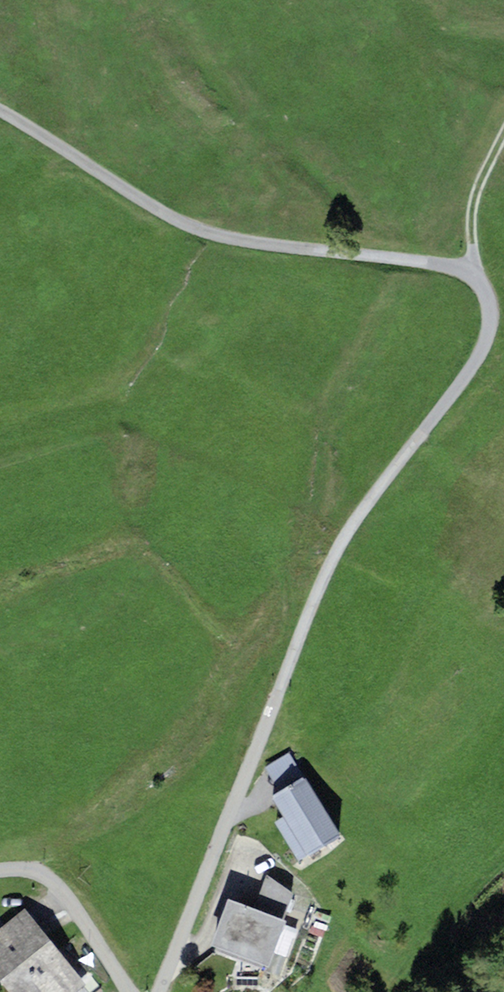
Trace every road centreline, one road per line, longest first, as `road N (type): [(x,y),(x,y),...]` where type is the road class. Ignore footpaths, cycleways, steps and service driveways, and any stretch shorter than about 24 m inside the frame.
road 1 (unclassified): [(0,113),(212,235),(469,274),(495,309),(488,356),(335,554),(157,991)]
road 2 (residential): [(128,991),(49,877),(0,871)]
road 3 (track): [(483,283),(473,200),(503,134)]

